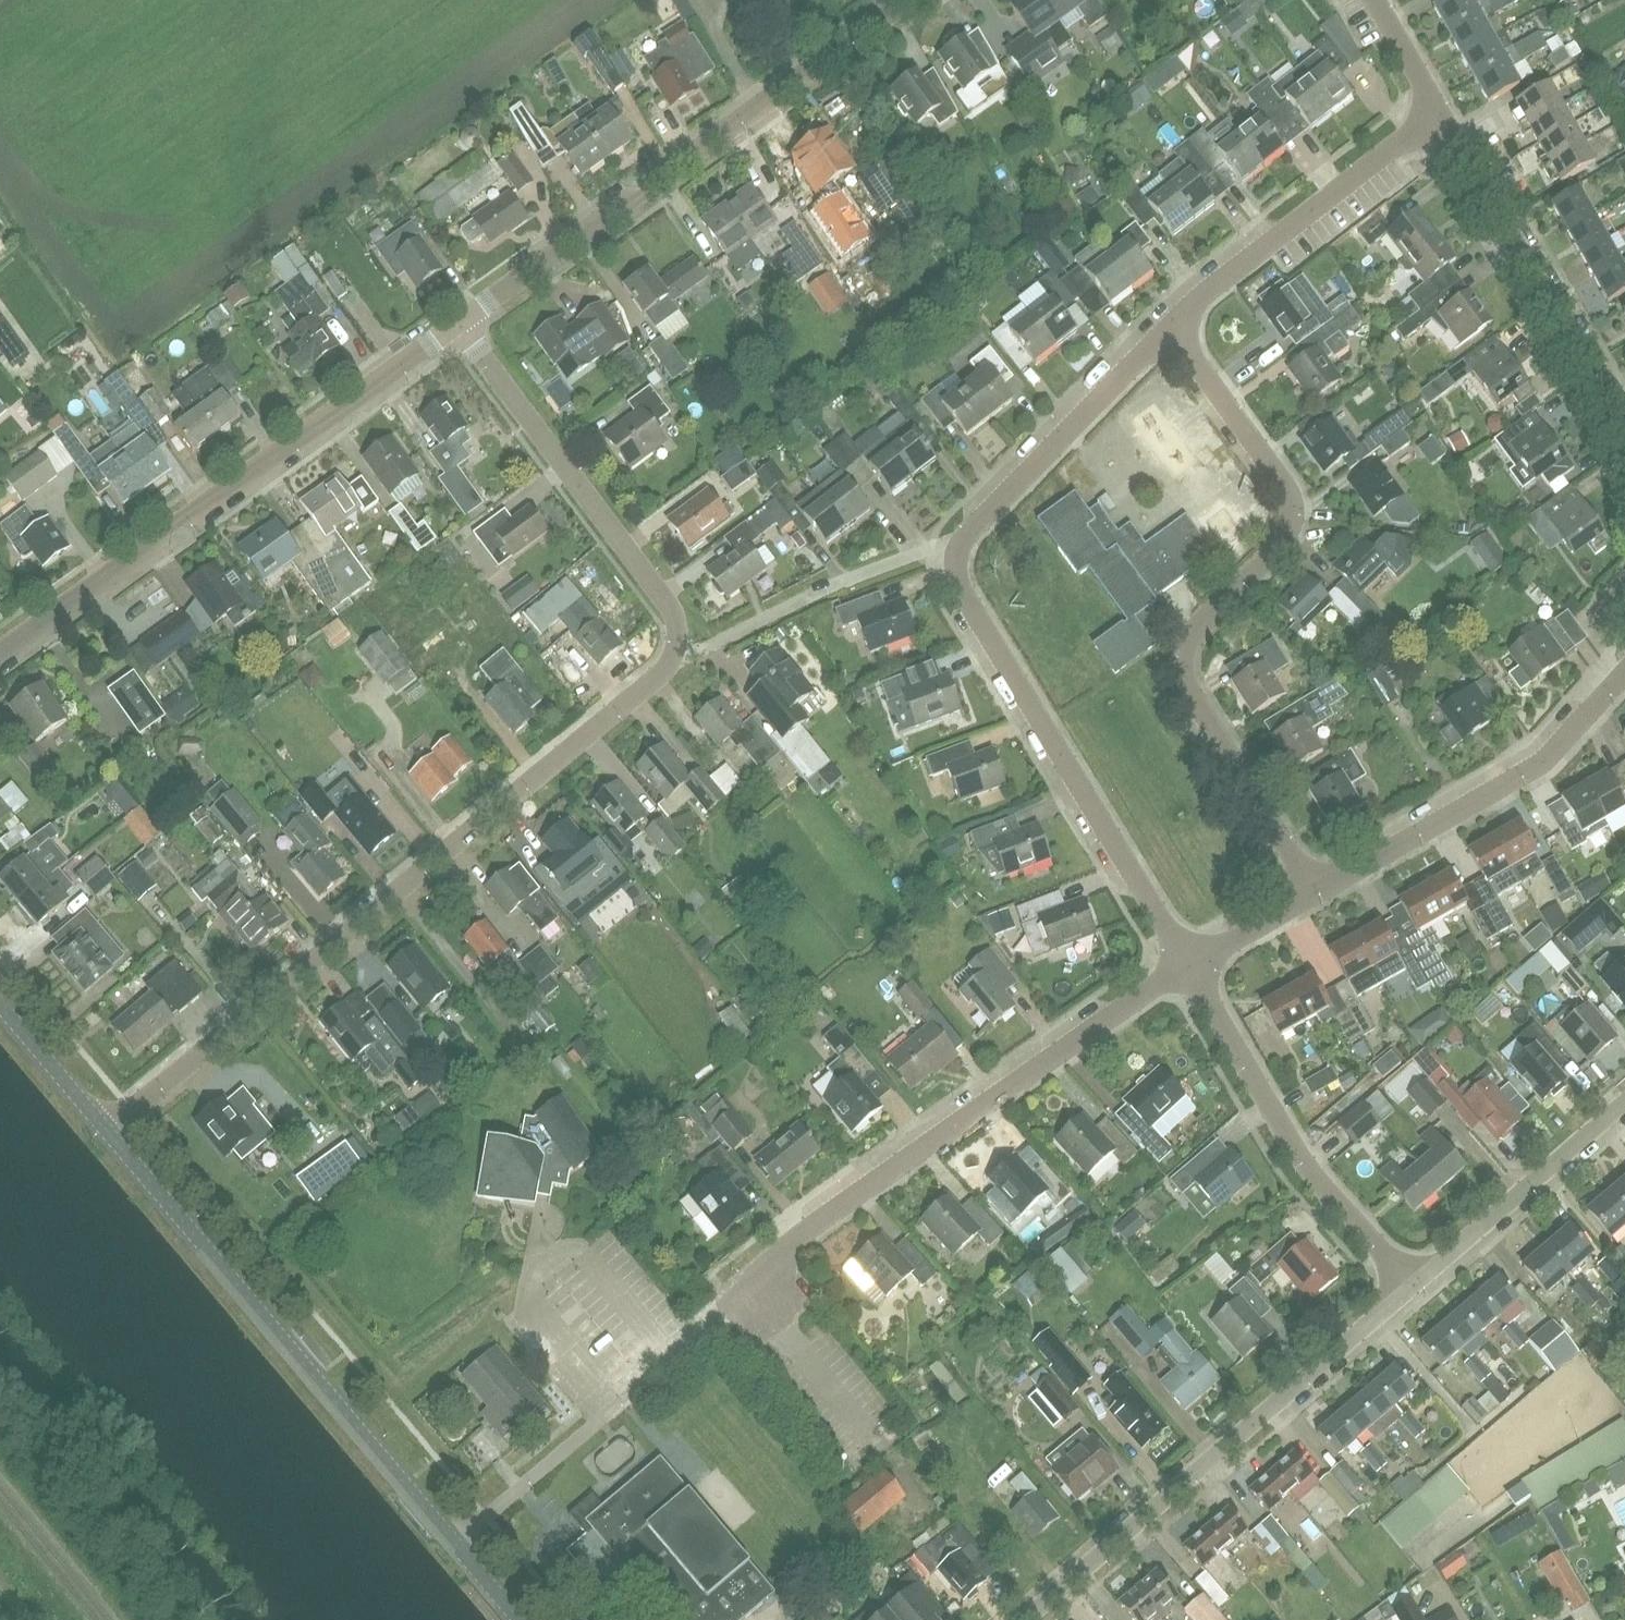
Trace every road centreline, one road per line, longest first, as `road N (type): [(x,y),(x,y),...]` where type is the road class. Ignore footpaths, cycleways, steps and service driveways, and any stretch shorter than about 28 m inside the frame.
road 1 (unclassified): [(107,1131),(674,656),(675,626),(657,591),(461,320)]
road 2 (residential): [(458,1545),(748,1290),(801,1233),(1184,962)]
road 3 (residential): [(1184,962),(957,570),(962,542),(979,521),(1170,330)]
road 4 (residential): [(1307,889),(1188,676),(1196,639),(1260,566),(1290,516),(1282,482),(1170,330)]
road 5 (tertiary): [(0,654),(461,320)]
road 6 (tertiary): [(461,320),(910,0)]
road 7 (tertiary): [(458,1545),(107,1131)]
road 8 (residential): [(1027,1619),(1425,1279)]
road 9 (residential): [(1425,1279),(1304,1157),(1184,962)]
road 10 (residential): [(1307,889),(1526,771),(1624,669)]
road 11 (residential): [(1624,433),(1434,103)]
road 12 (residential): [(1170,330),(1434,103)]
road 13 (residential): [(1425,1279),(1624,1106)]
road 14 (tertiary): [(107,1131),(0,1004)]
road 15 (residential): [(1184,962),(1307,889)]

